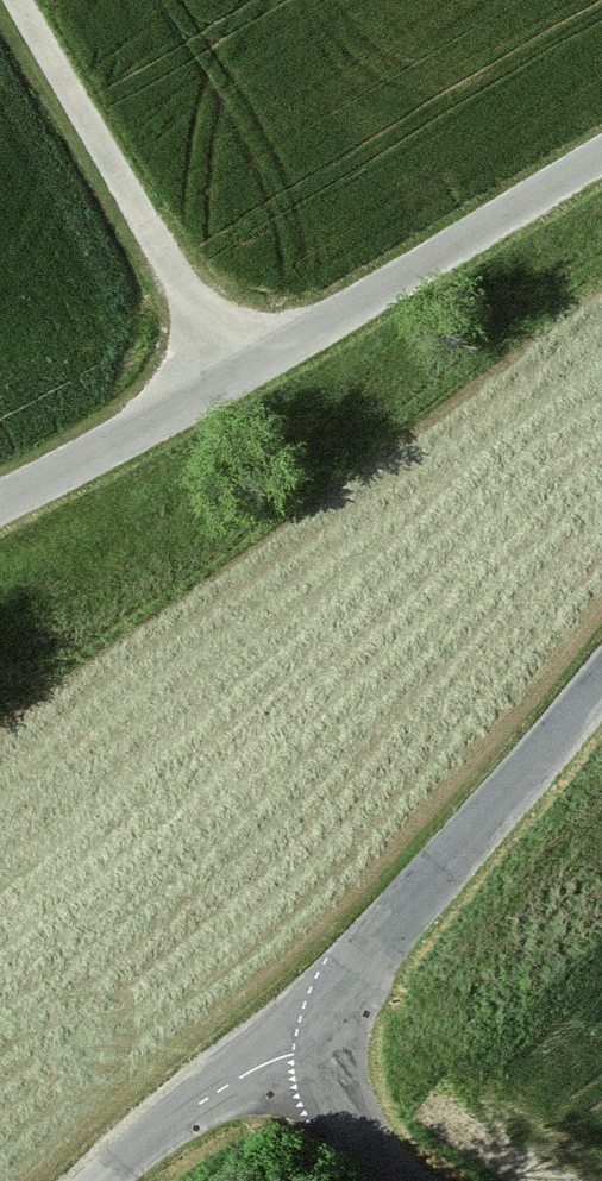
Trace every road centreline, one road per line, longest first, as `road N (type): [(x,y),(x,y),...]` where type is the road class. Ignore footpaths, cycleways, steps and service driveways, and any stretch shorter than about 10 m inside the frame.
road 1 (unclassified): [(601,165),(239,389),(0,503)]
road 2 (tertiary): [(601,681),(378,944),(343,1006),(331,1050)]
road 3 (track): [(239,389),(12,0)]
road 4 (tertiary): [(331,1050),(278,1059),(209,1094),(103,1180)]
road 5 (tertiary): [(331,1050),(348,1118),(408,1180)]

